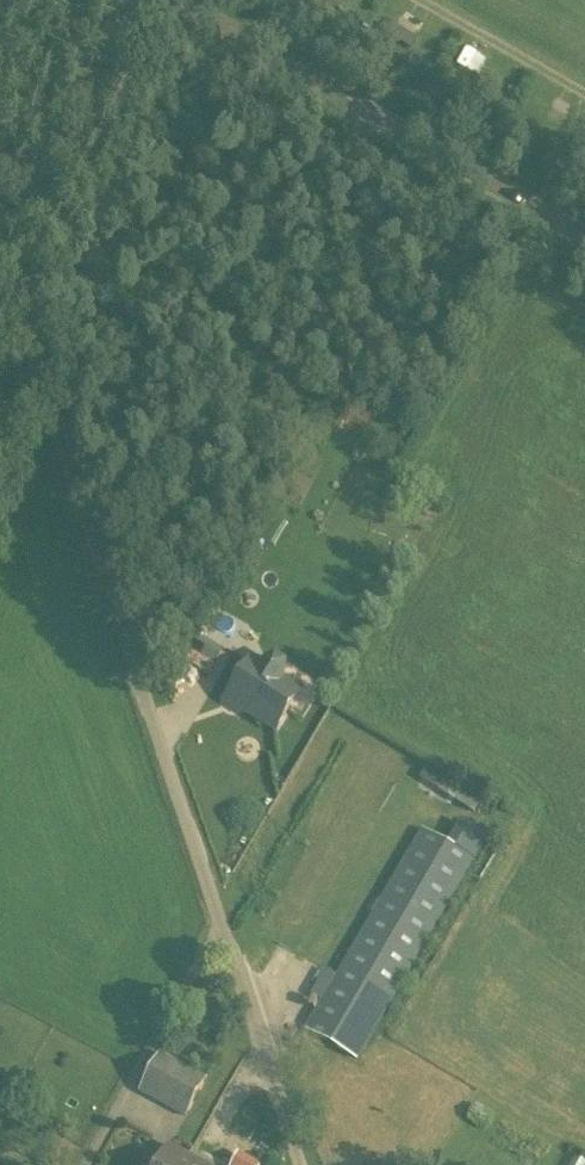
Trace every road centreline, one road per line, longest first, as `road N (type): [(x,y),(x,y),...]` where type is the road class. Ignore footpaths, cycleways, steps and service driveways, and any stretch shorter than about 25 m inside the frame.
road 1 (unclassified): [(299,1164),(15,295),(12,243),(24,198),(128,0)]
road 2 (unclassified): [(584,238),(178,0)]

